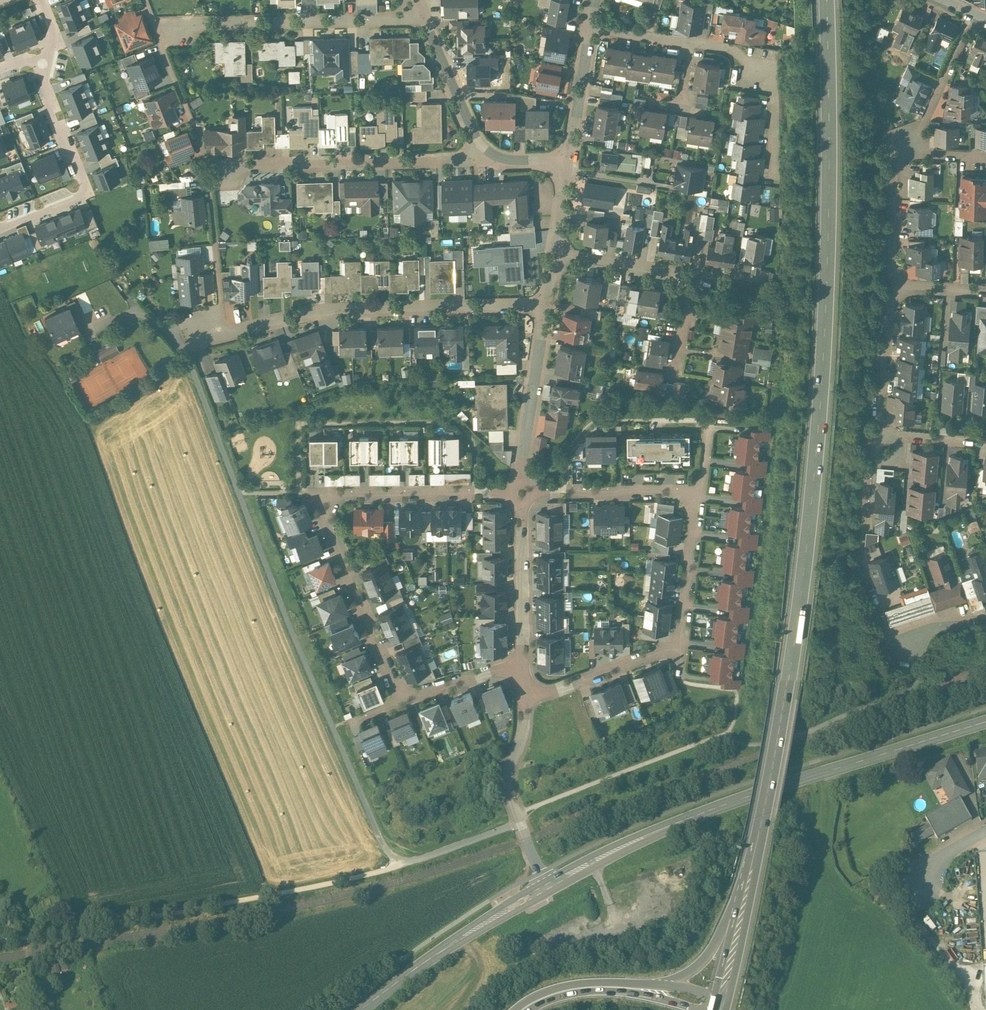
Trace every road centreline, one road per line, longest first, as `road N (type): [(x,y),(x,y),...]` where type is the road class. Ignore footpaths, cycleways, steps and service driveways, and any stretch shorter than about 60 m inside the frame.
road 1 (primary): [(826,0),(827,253),(814,474),(782,723),(746,900)]
road 2 (unclassified): [(520,823),(412,861),(382,844),(171,330)]
road 3 (tertiary): [(985,721),(644,832),(547,887)]
road 4 (residential): [(522,493),(338,496),(326,504),(400,702)]
road 5 (residential): [(548,306),(319,312),(226,335),(171,330)]
road 6 (residential): [(526,699),(681,641),(701,490)]
road 7 (residential): [(481,149),(463,160),(225,166)]
road 8 (residential): [(892,287),(880,404),(887,445),(909,438),(985,441)]
road 9 (residential): [(424,18),(182,29)]
road 10 (residential): [(33,58),(81,189),(0,222)]
road 11 (tertiary): [(547,887),(362,1009)]
road 12 (residential): [(522,493),(548,306)]
road 13 (residential): [(701,490),(522,493)]
road 14 (residential): [(694,41),(741,53),(766,74),(778,169)]
road 15 (residential): [(522,662),(522,493)]
road 16 (residential): [(905,150),(973,12)]
road 17 (residential): [(424,18),(481,149)]
road 18 (residential): [(559,162),(583,101),(593,27)]
road 19 (residential): [(892,287),(896,166),(905,150)]
road 20 (residential): [(558,254),(691,275)]
road 21 (residential): [(522,662),(400,702)]
road 22 (residential): [(520,823),(508,776),(526,699)]
road 23 (trunk): [(746,900),(714,953),(665,988)]

